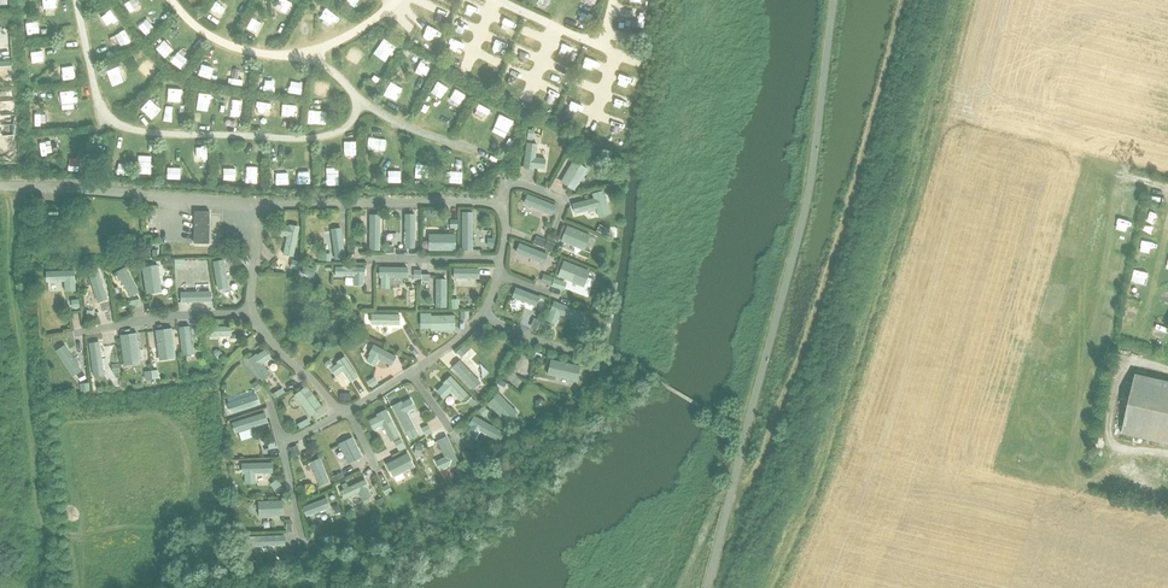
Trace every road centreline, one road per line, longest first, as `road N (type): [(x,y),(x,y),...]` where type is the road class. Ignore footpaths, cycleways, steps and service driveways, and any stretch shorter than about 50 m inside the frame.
road 1 (unclassified): [(283,441),(360,404),(470,328),(503,259),(507,219),(499,207),(0,187)]
road 2 (track): [(78,535),(43,532),(35,505),(11,279),(13,187)]

